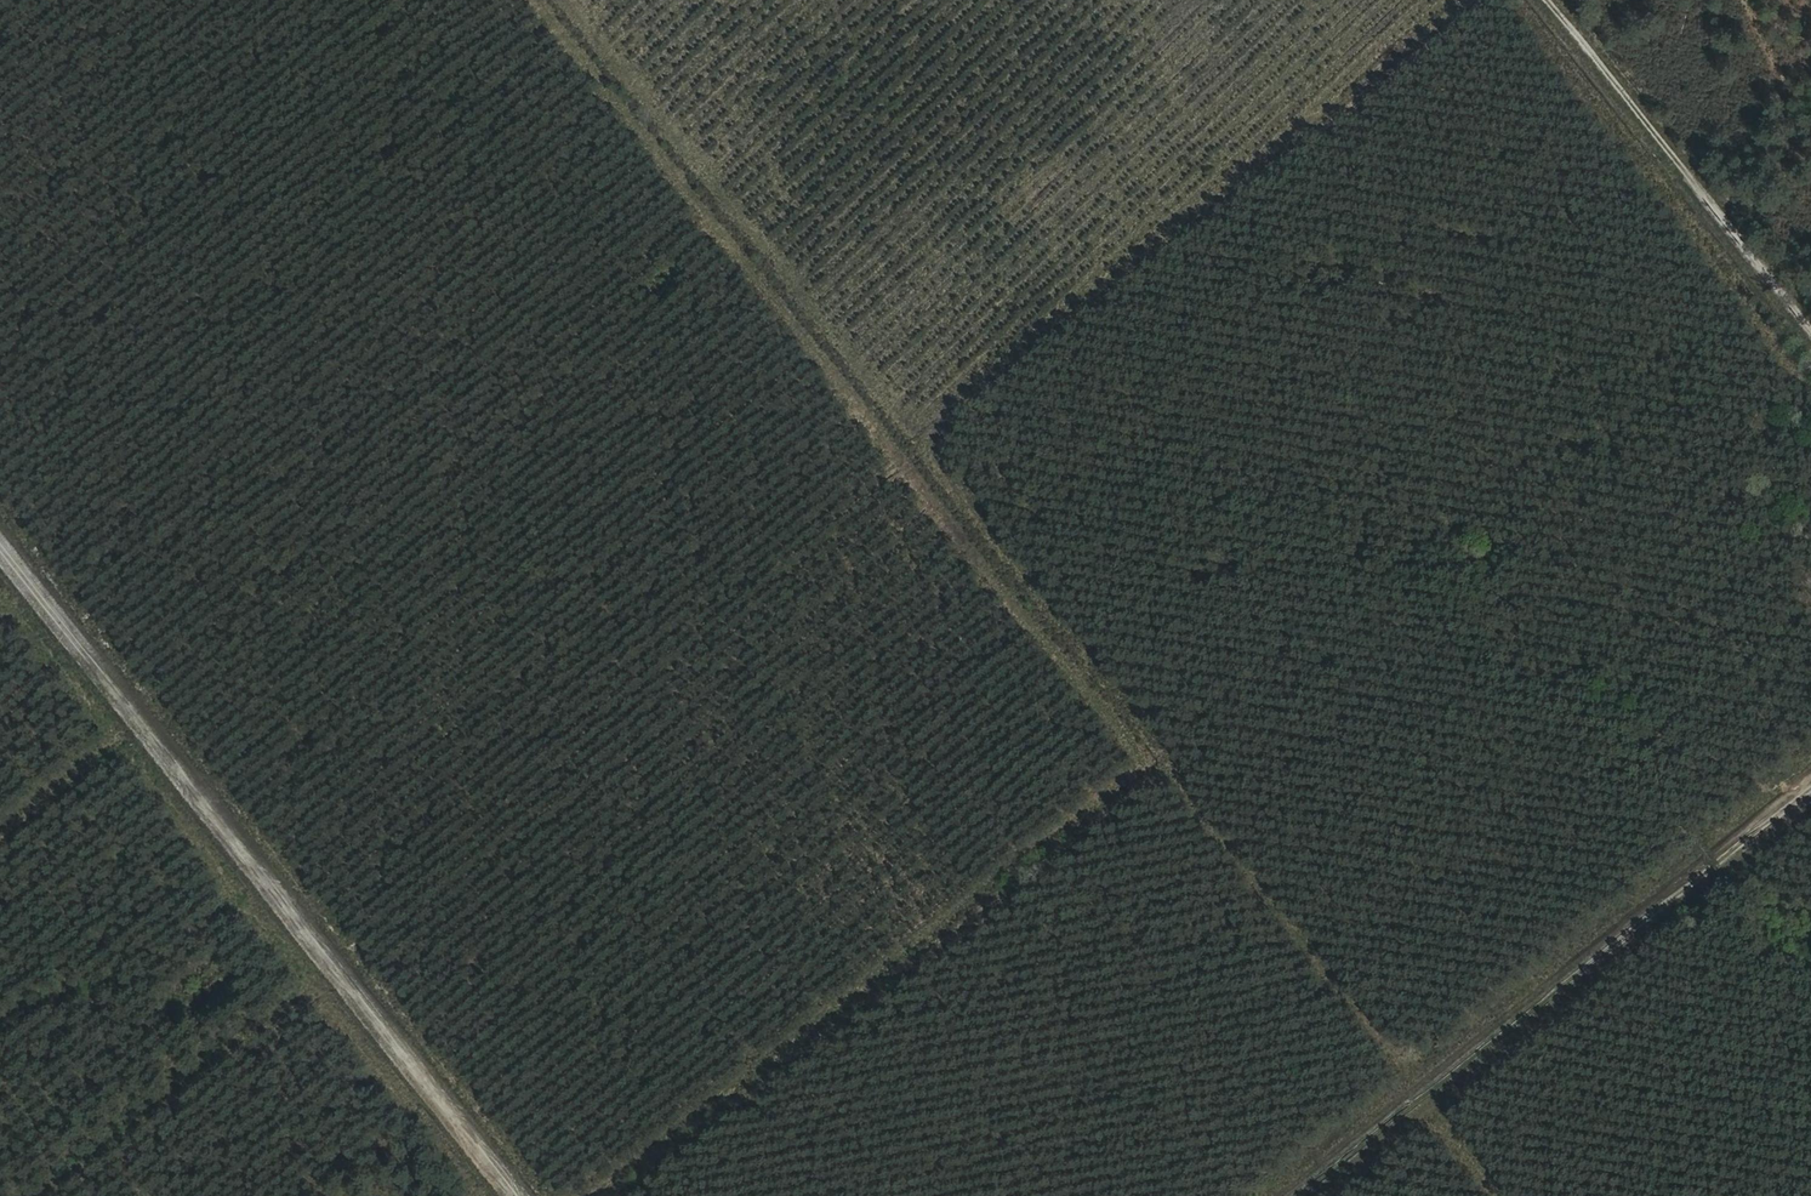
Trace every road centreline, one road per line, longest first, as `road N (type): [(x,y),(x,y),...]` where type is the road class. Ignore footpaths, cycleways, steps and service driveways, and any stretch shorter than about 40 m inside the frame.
road 1 (track): [(1810,794),(1306,1195)]
road 2 (track): [(1810,322),(1559,0)]

